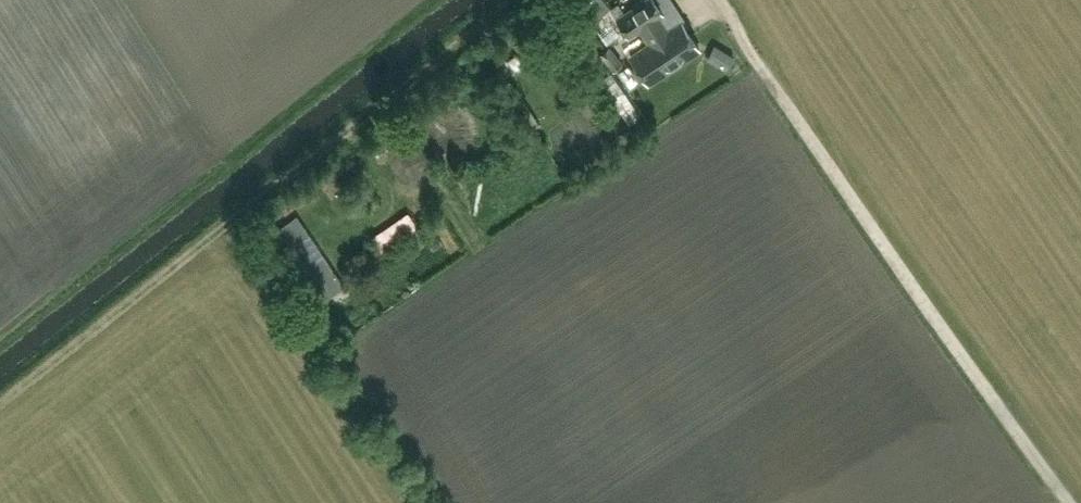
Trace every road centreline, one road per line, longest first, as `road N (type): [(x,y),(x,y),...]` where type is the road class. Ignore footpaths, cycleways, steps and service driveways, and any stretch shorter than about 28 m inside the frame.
road 1 (track): [(0,402),(512,0)]
road 2 (track): [(711,0),(1066,502)]

